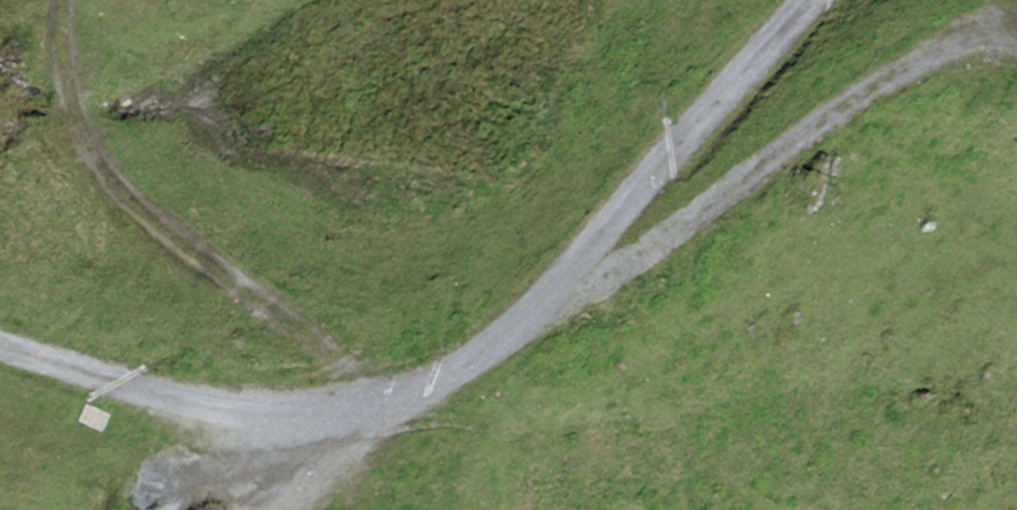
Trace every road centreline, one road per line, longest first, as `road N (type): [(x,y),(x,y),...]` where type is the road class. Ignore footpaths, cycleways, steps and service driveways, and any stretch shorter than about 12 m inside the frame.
road 1 (track): [(819,0),(570,271),(450,375),(363,407),(257,408),(159,391),(0,346)]
road 2 (track): [(64,0),(65,86),(96,161),(125,201),(315,343),(363,407)]
road 3 (track): [(1016,35),(973,44),(856,100),(696,231),(641,259),(570,271)]
road 4 (track): [(288,509),(363,407)]

